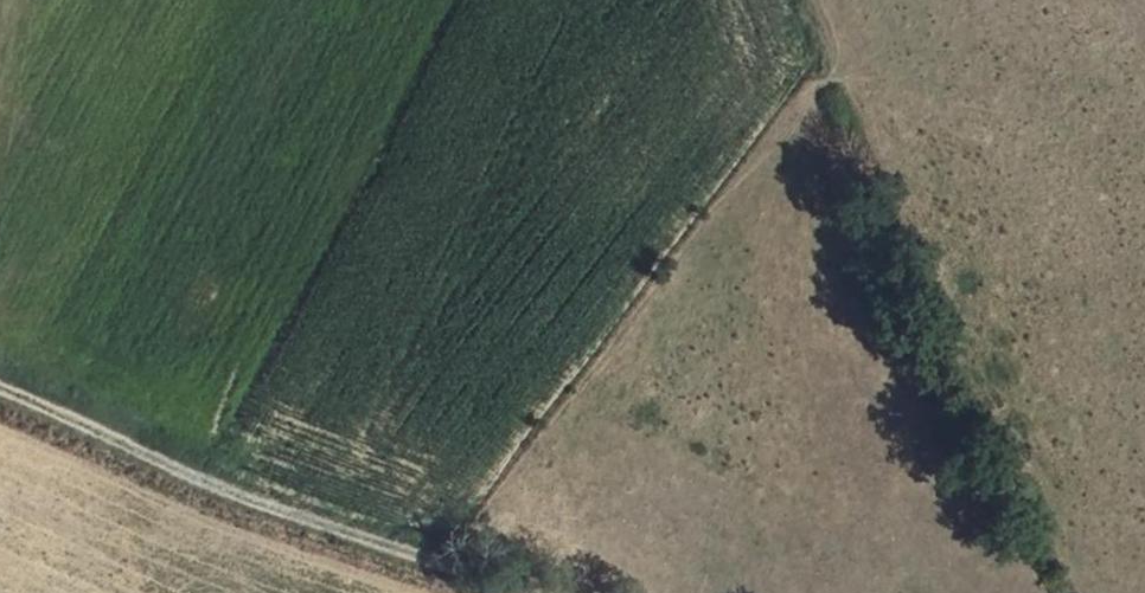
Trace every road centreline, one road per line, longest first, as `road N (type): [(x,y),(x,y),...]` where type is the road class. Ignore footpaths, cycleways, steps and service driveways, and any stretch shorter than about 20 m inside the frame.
road 1 (track): [(0,395),(221,488),(527,592)]

